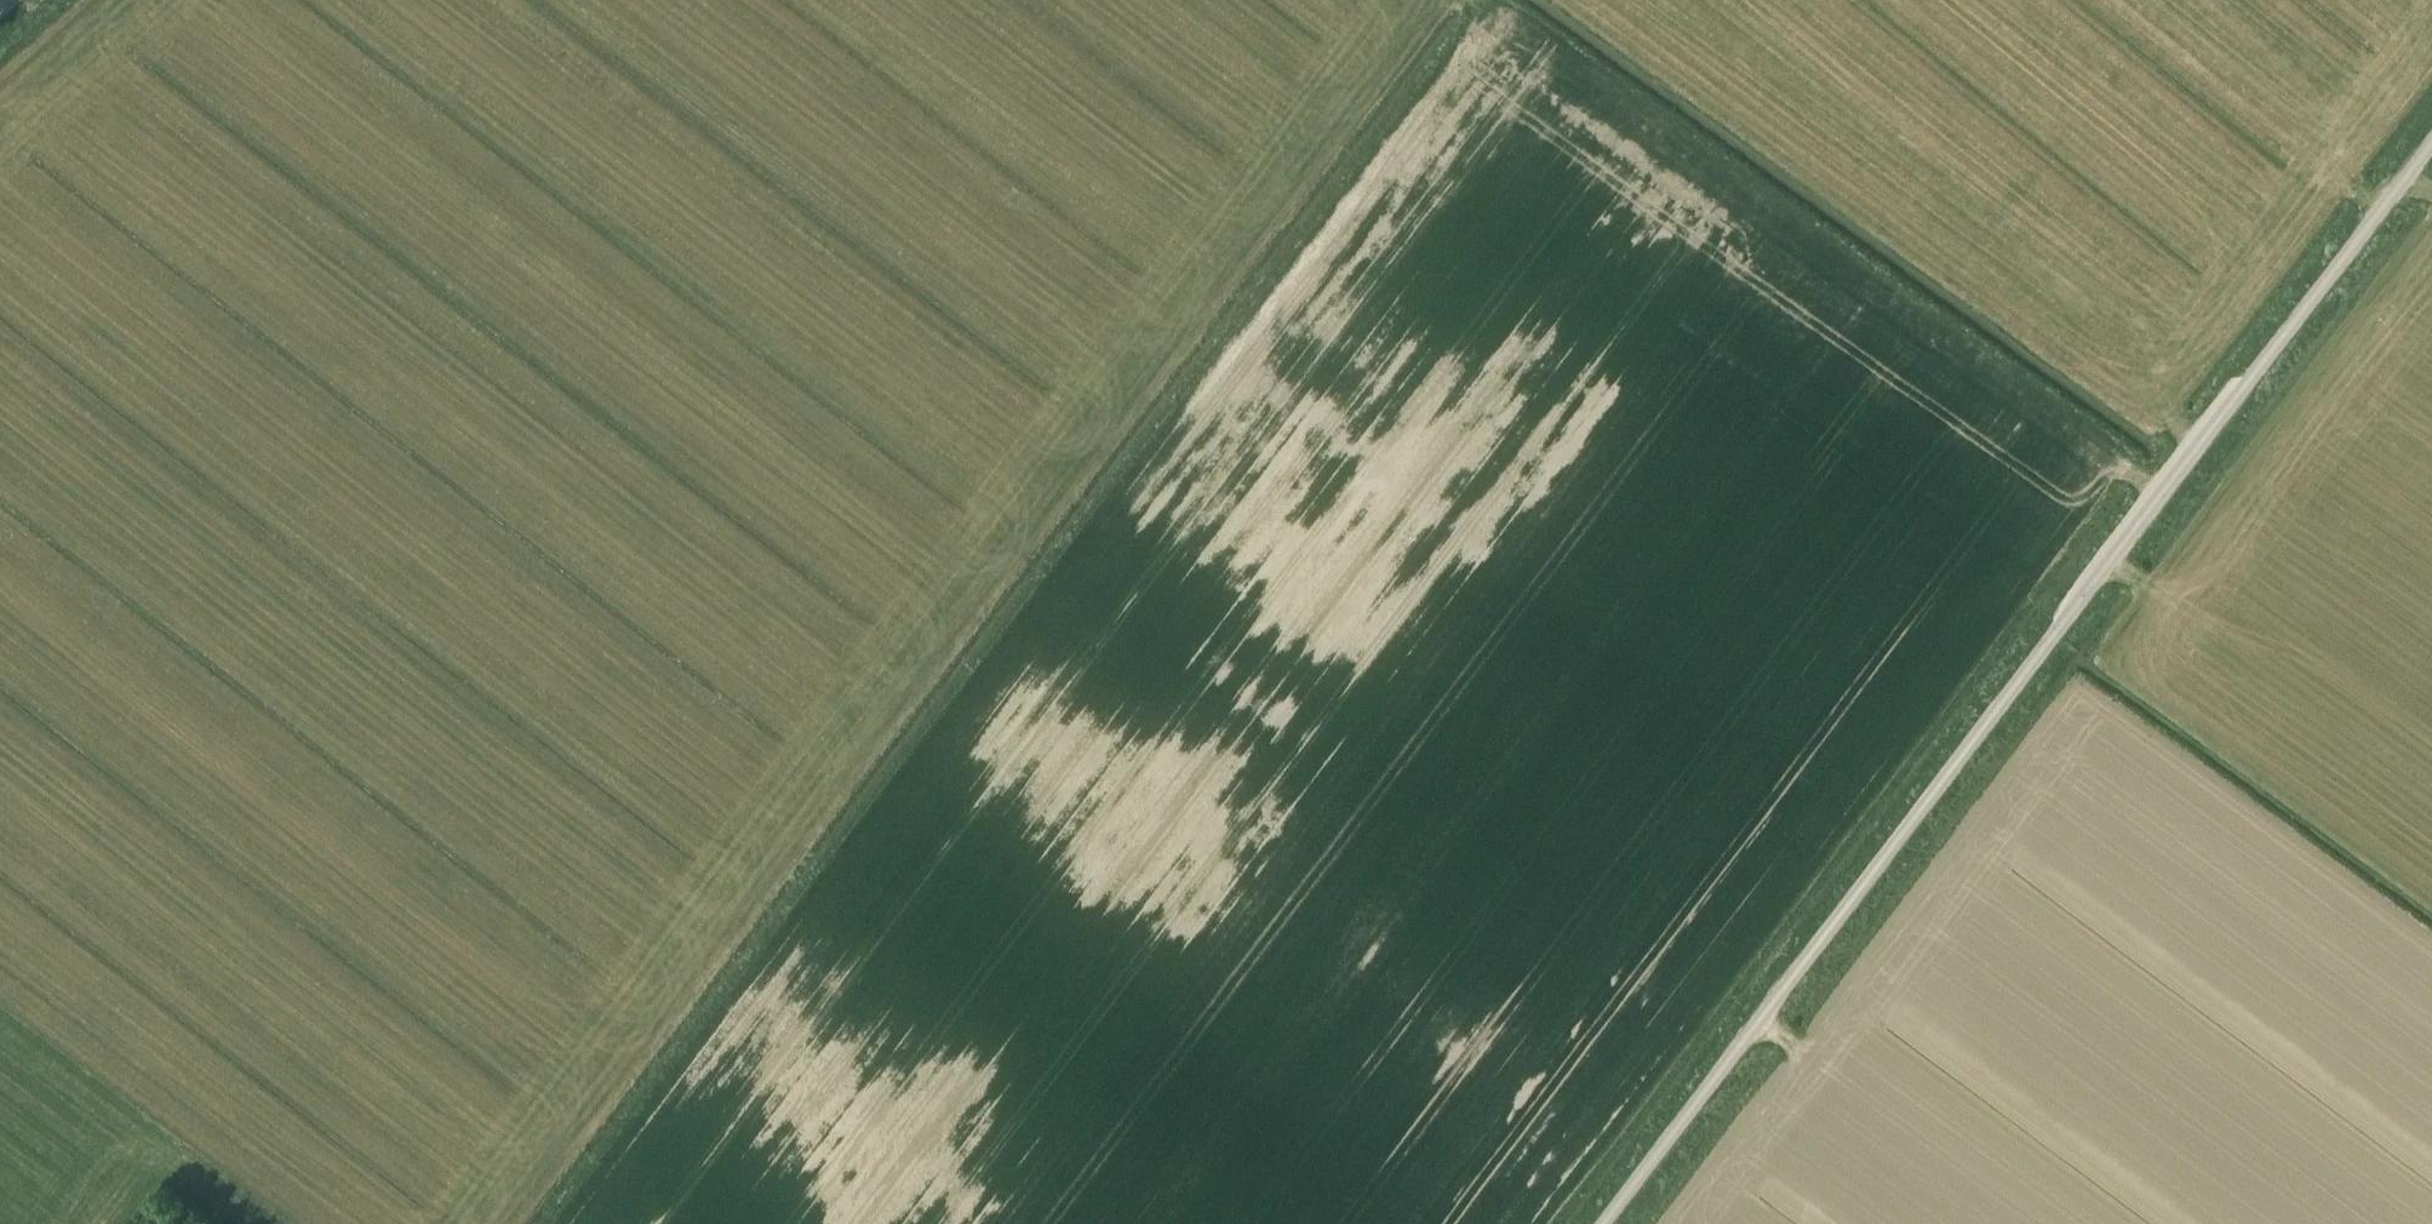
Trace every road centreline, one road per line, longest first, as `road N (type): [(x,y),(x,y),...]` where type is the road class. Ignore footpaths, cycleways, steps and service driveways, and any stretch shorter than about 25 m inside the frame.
road 1 (unclassified): [(1611,1223),(2431,150)]

